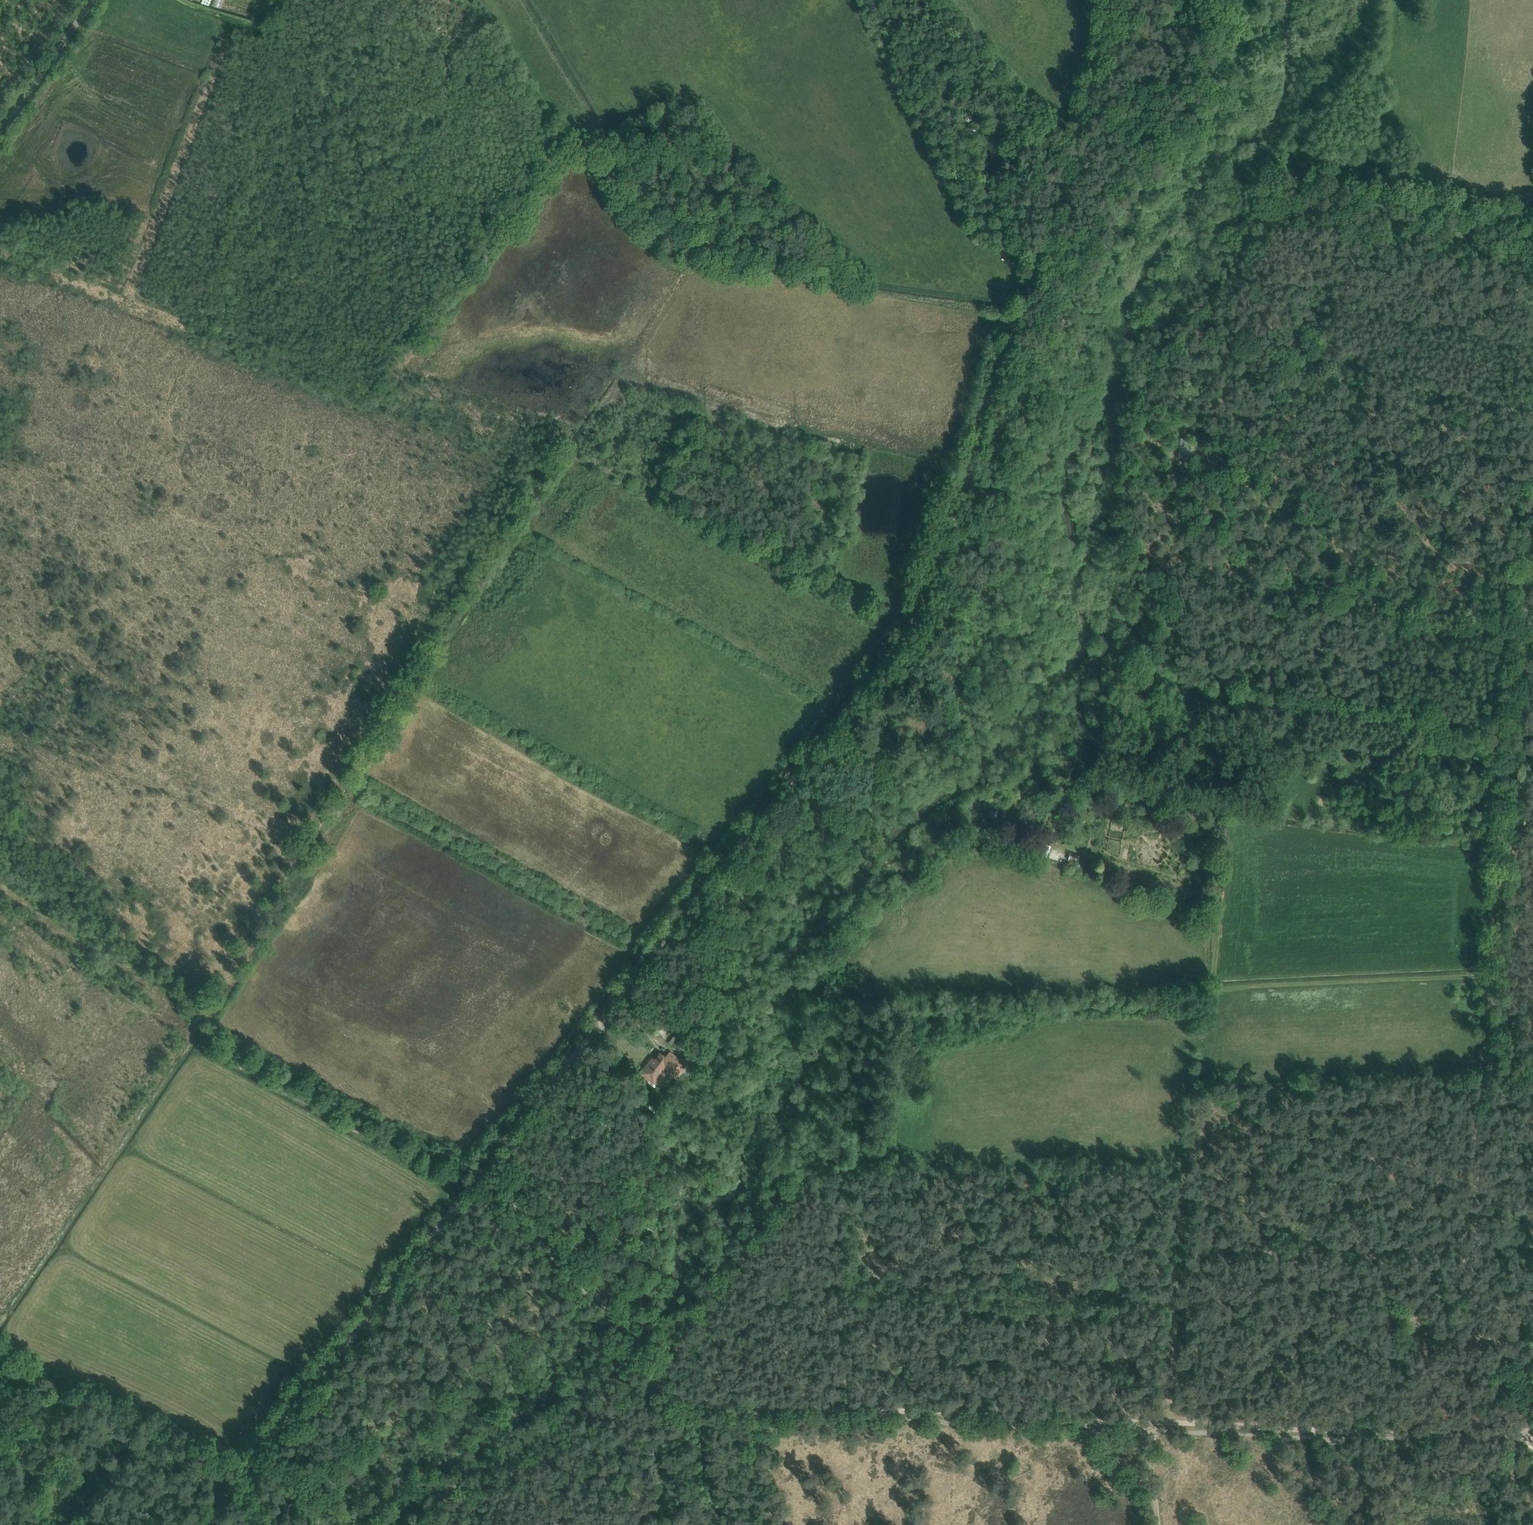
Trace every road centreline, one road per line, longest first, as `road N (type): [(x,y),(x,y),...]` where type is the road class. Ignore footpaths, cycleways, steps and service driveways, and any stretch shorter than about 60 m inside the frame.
road 1 (track): [(484,1157),(917,608),(974,453),(1107,0)]
road 2 (track): [(1532,1430),(1113,1421),(848,1398),(748,1399)]
road 3 (track): [(484,1157),(200,1524)]
road 4 (track): [(748,1399),(698,1393),(484,1157)]
road 5 (unclassified): [(0,130),(92,0)]

